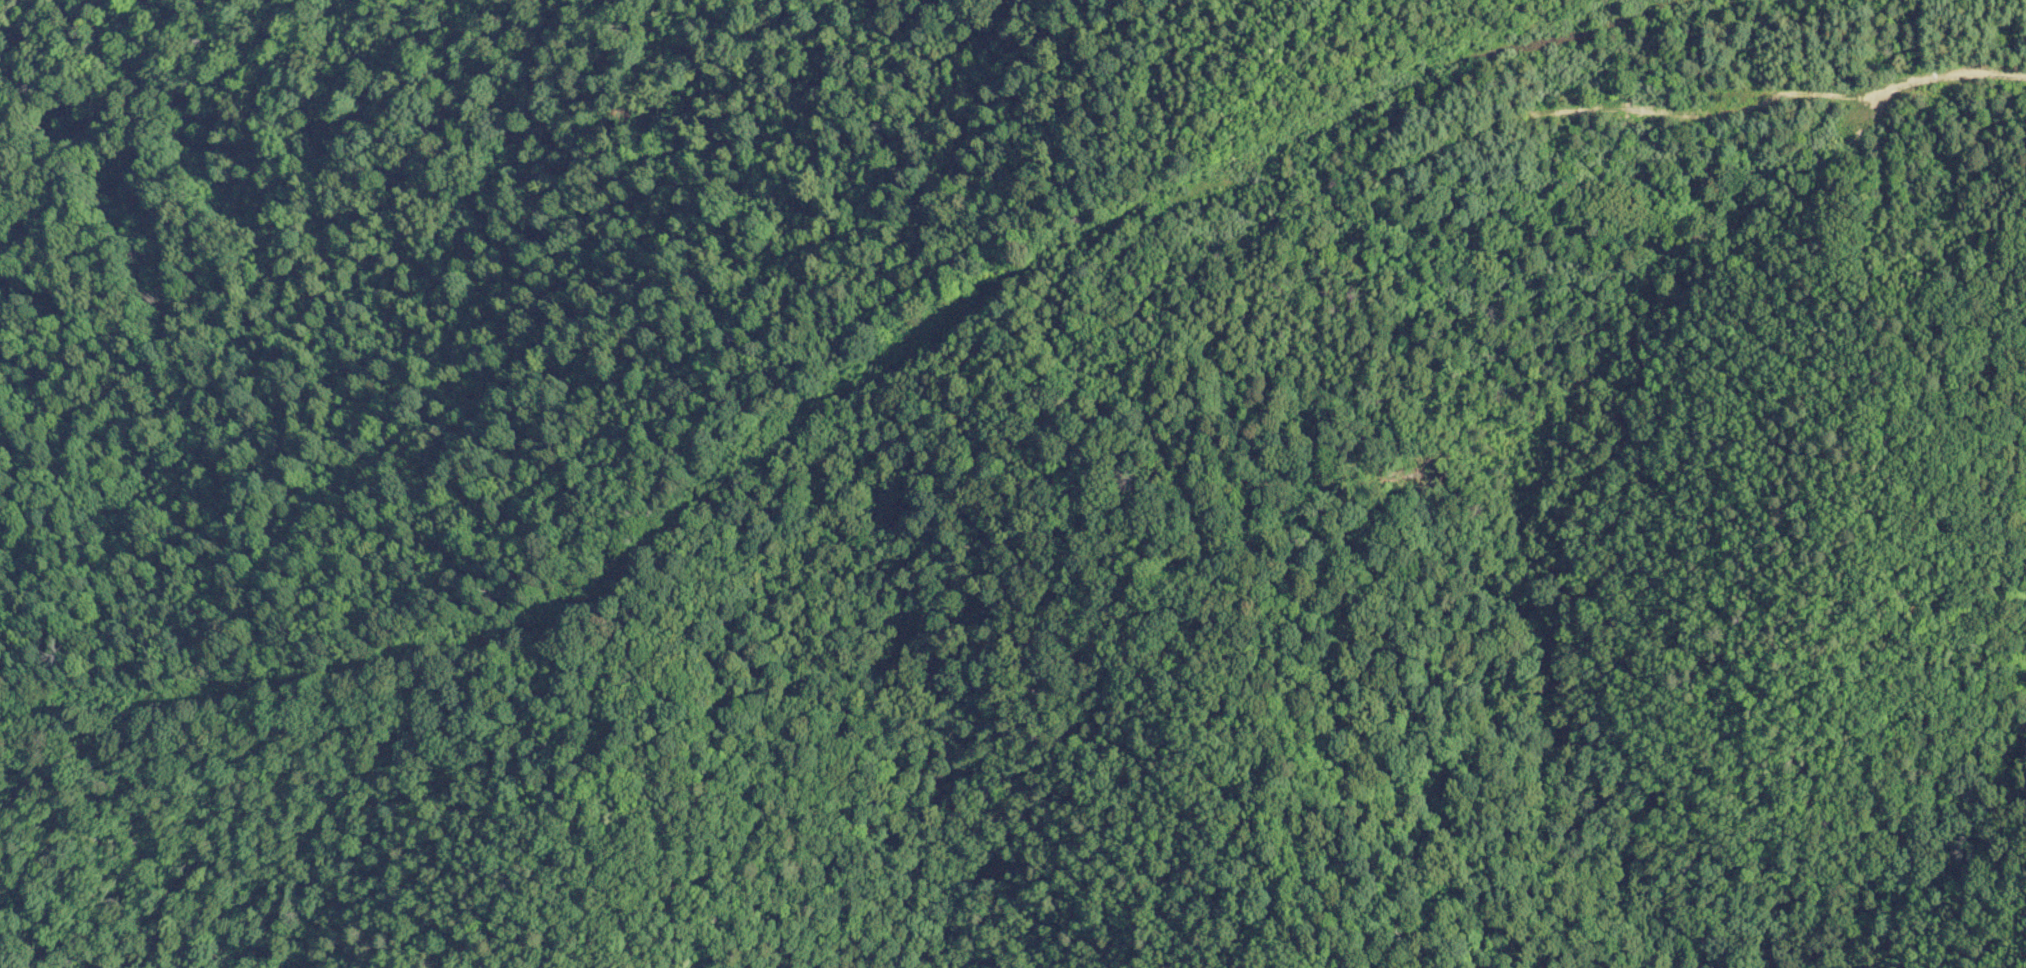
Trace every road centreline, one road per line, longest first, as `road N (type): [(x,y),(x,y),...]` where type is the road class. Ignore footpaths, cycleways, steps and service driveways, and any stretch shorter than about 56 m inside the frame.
road 1 (residential): [(1336,162),(1392,175),(1496,124),(1564,111),(1866,94),(1898,80),(2001,67),(2025,74)]

